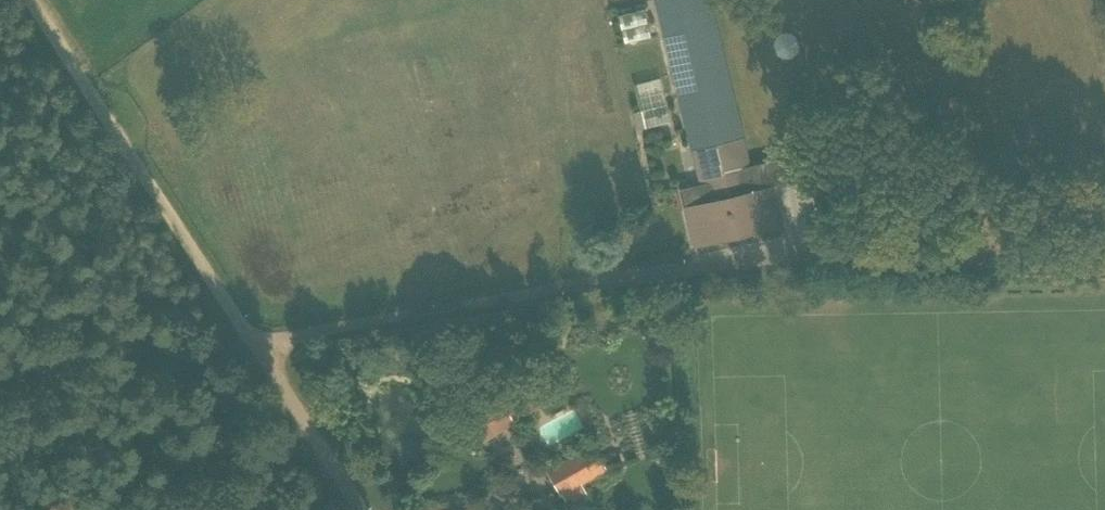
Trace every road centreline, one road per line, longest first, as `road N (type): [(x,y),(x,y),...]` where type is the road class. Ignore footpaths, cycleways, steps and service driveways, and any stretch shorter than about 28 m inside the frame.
road 1 (unclassified): [(1104,268),(634,274),(253,345)]
road 2 (unclassified): [(253,345),(32,0)]
road 3 (track): [(253,345),(0,398)]
road 4 (unclassified): [(360,509),(253,345)]

